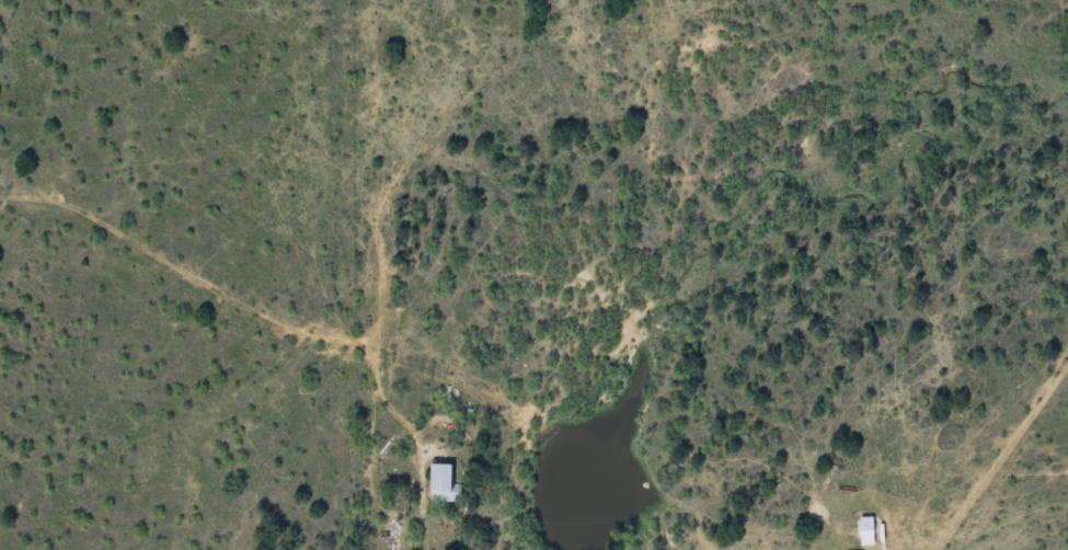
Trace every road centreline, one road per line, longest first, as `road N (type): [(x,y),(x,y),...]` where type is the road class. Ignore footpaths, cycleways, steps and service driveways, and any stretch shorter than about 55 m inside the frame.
road 1 (residential): [(0,221),(264,347),(507,386),(602,459),(657,549)]
road 2 (residential): [(425,375),(436,241),(485,158),(596,57),(701,0)]

